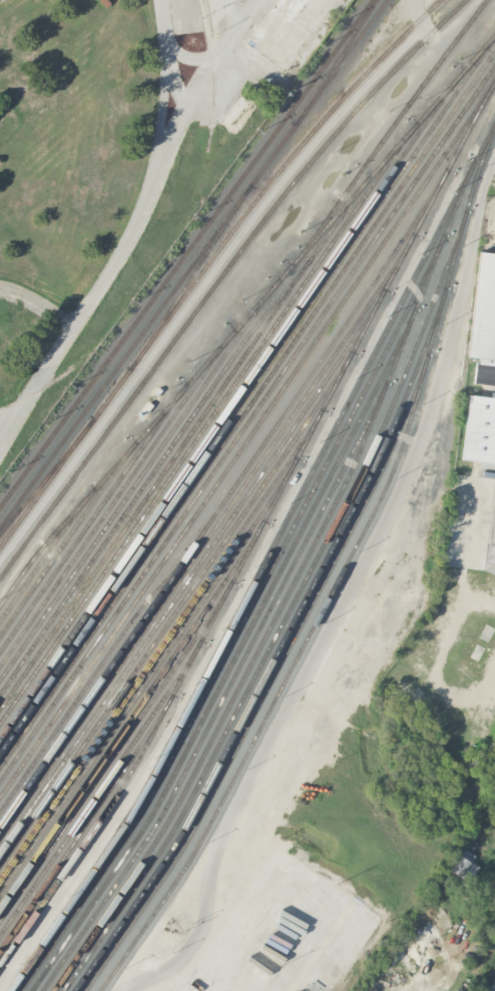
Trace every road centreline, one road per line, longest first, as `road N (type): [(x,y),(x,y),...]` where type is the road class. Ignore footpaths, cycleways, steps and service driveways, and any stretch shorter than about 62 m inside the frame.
road 1 (residential): [(259,0),(198,88),(129,240),(0,448)]
road 2 (residential): [(155,180),(166,78),(159,0)]

